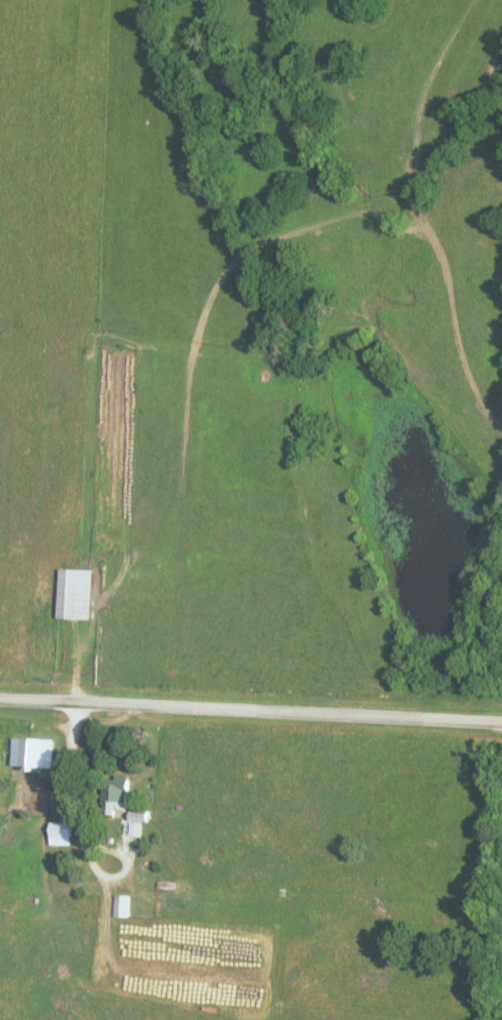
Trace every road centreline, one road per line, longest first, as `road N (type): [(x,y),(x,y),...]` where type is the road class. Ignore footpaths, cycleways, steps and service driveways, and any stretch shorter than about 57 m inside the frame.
road 1 (secondary): [(0,699),(501,723)]

